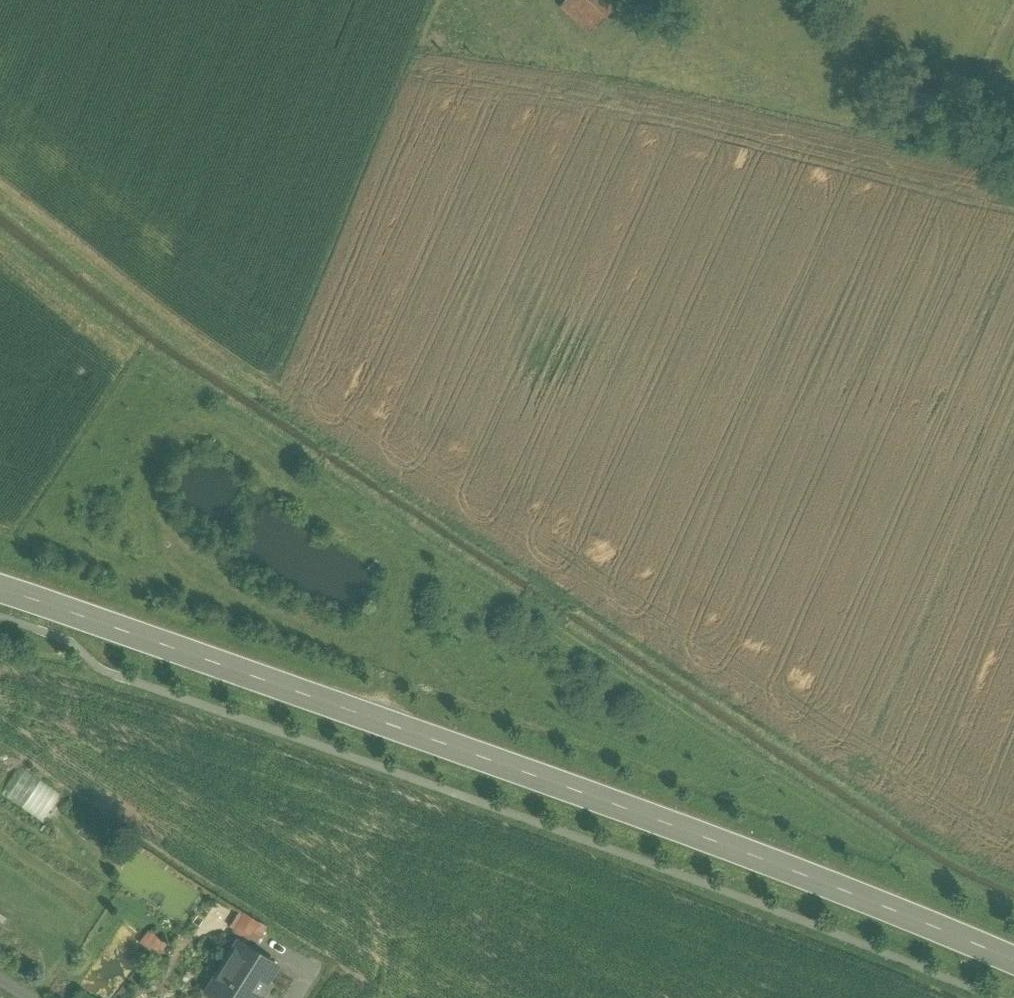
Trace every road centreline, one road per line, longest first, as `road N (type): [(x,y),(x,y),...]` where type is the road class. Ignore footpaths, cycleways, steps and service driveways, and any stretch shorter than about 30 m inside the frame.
road 1 (secondary): [(0,588),(607,802),(1013,960)]

